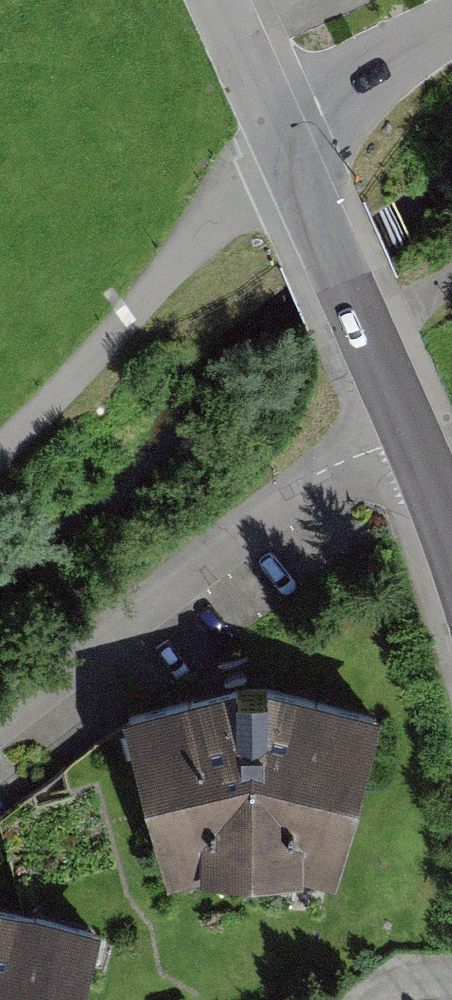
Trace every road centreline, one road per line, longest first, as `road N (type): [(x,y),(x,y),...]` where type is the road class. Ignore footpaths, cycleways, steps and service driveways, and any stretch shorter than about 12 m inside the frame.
road 1 (residential): [(410,437),(318,475),(0,731)]
road 2 (residential): [(0,442),(168,282),(281,127)]
road 3 (residential): [(281,127),(410,437)]
road 4 (residential): [(281,127),(317,97),(451,31)]
road 5 (residential): [(224,0),(281,127)]

